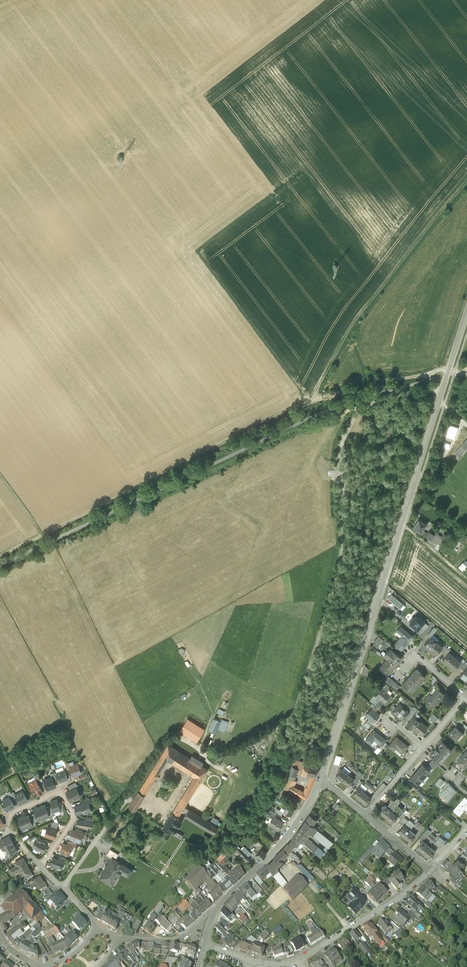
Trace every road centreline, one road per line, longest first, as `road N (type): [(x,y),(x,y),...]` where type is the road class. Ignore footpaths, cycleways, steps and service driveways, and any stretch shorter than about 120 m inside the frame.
road 1 (track): [(164,746),(179,740),(225,755),(280,726),(307,679),(342,555),(343,440),(374,403),(444,389)]
road 2 (tertiary): [(466,316),(321,779)]
road 3 (residential): [(252,958),(295,962),(386,908),(429,870)]
road 4 (residential): [(62,888),(164,746)]
road 5 (tertiary): [(321,779),(276,851),(216,907)]
road 6 (residential): [(466,698),(368,815)]
road 7 (residential): [(39,865),(73,818),(58,790),(7,818)]

